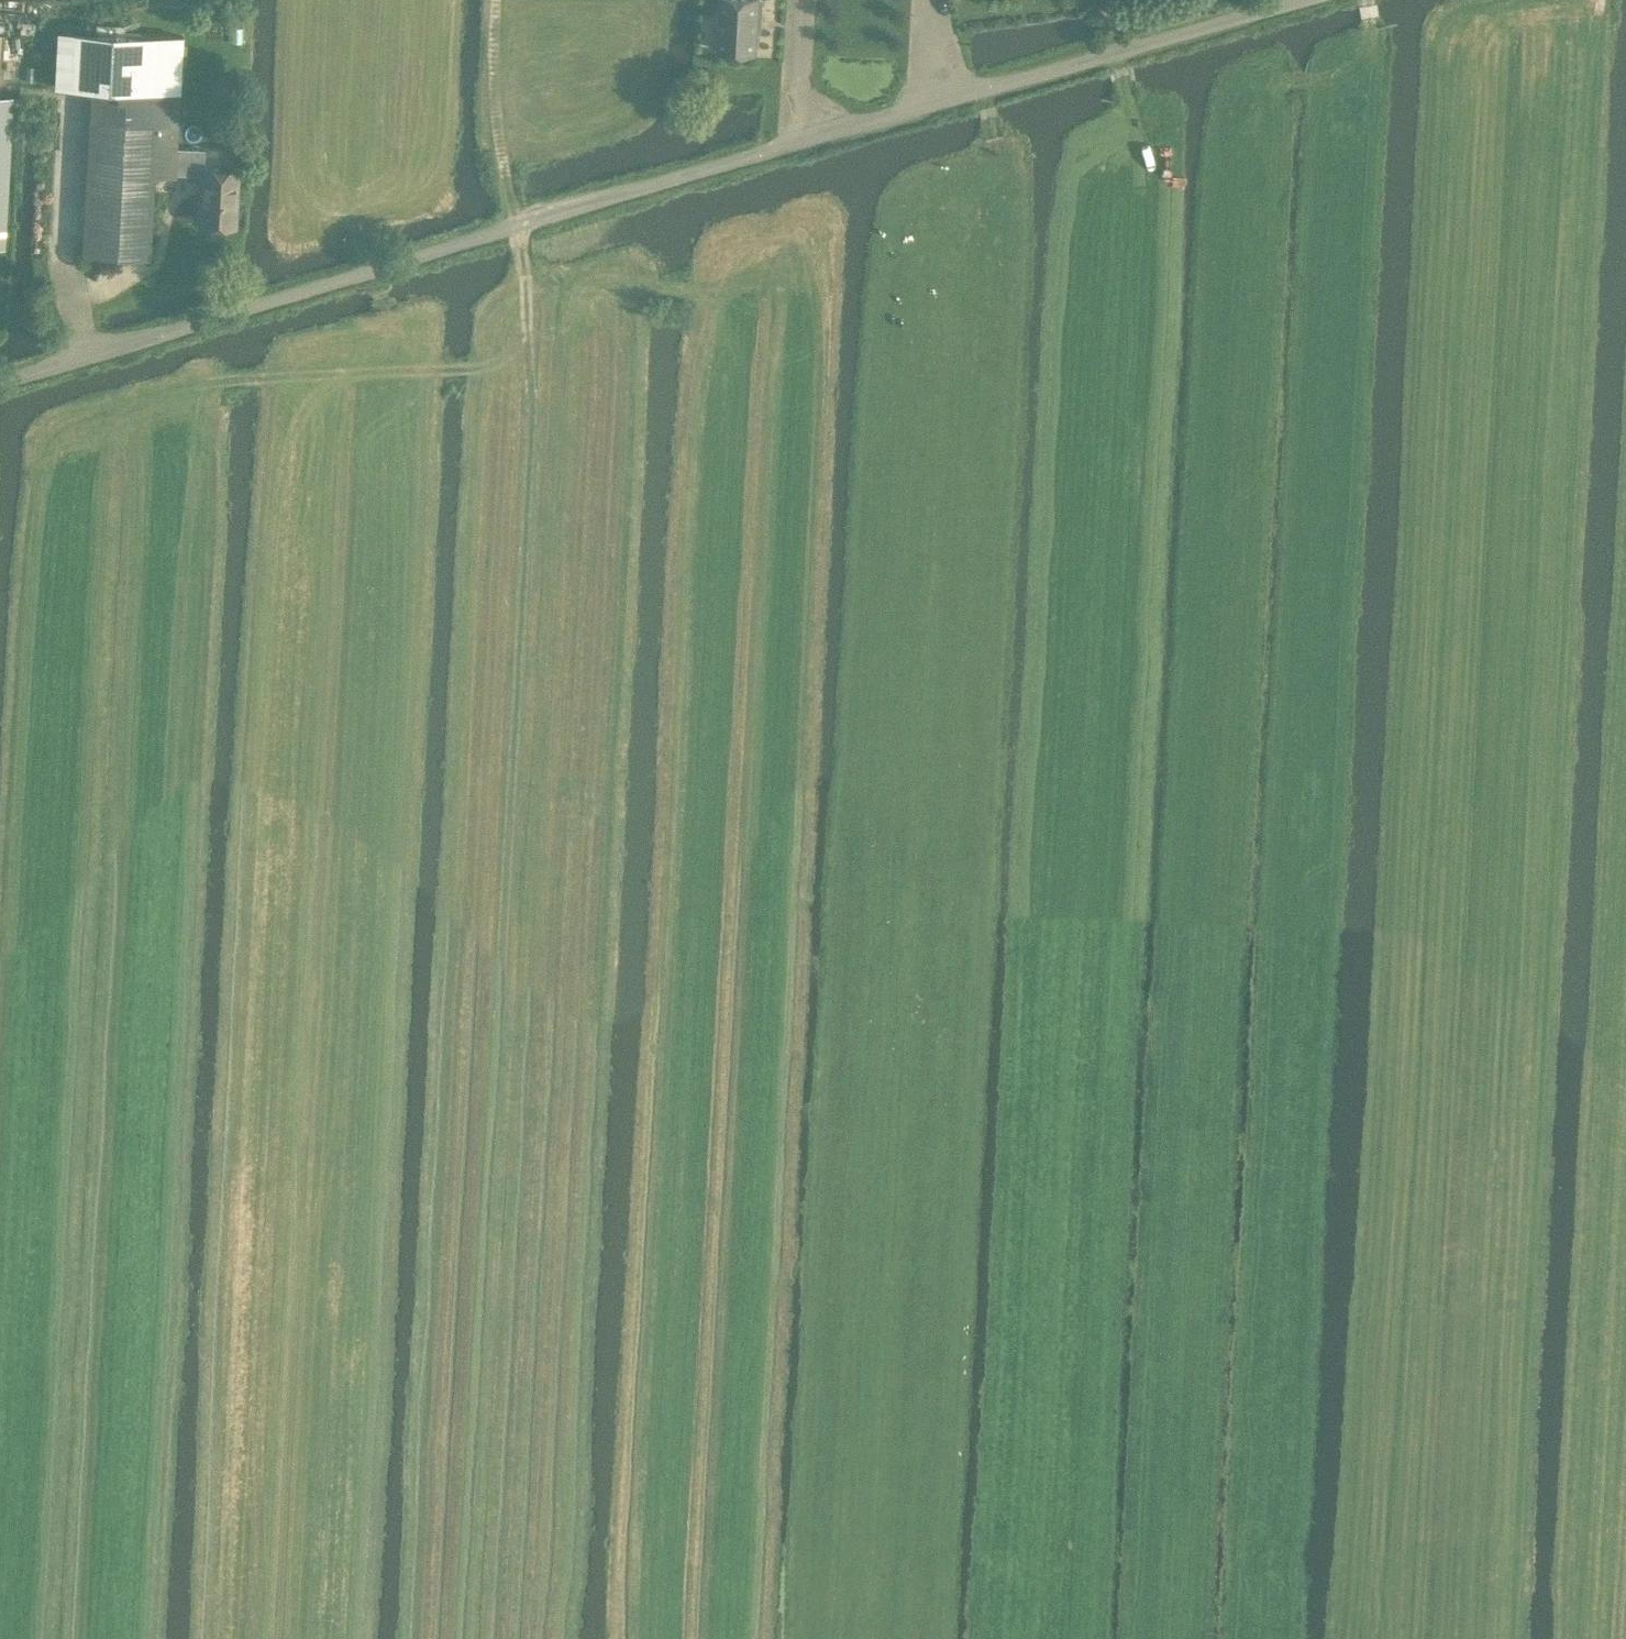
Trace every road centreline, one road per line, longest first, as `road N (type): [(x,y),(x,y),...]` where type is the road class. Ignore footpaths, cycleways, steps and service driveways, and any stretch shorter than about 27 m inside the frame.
road 1 (unclassified): [(0,382),(803,138),(1295,0)]
road 2 (track): [(465,1638),(533,415),(527,334)]
road 3 (track): [(161,428),(203,388),(303,372),(502,363),(527,334)]
road 4 (track): [(527,334),(500,132),(497,0)]
road 5 (track): [(1606,0),(1593,227)]

